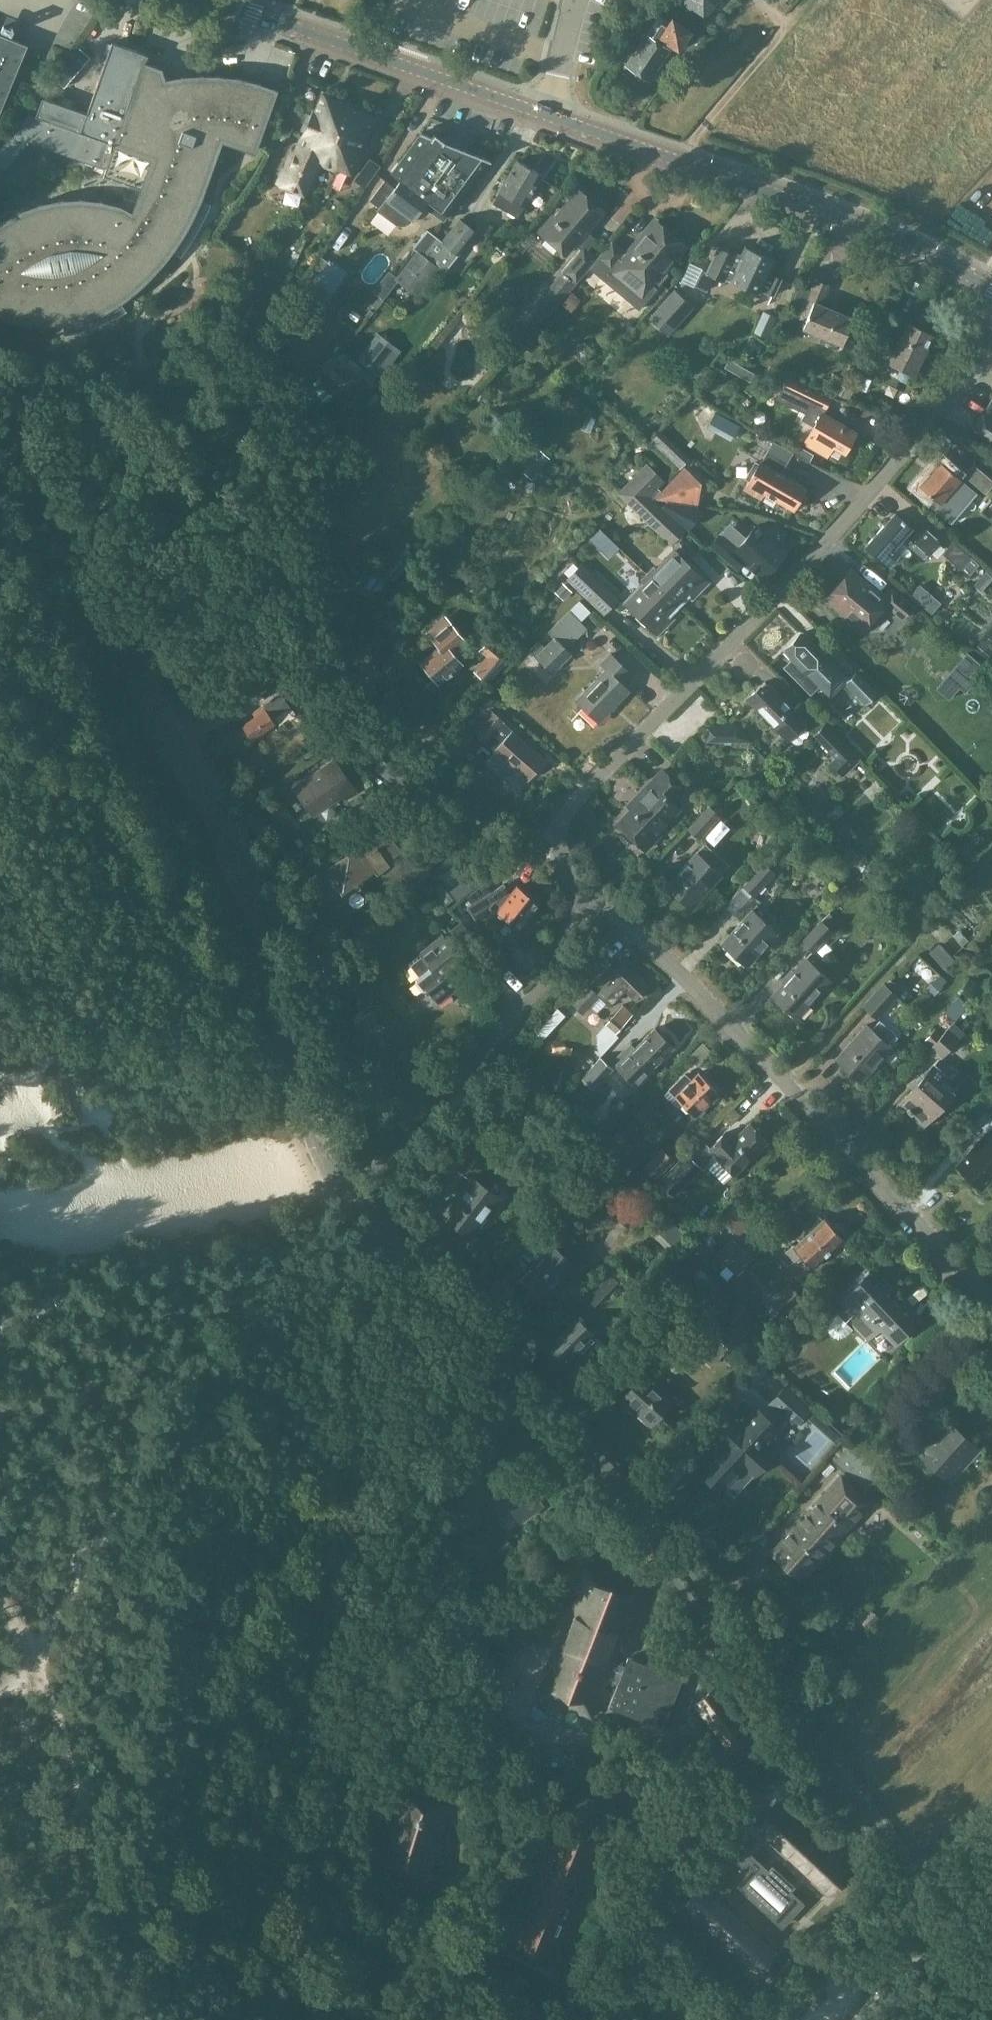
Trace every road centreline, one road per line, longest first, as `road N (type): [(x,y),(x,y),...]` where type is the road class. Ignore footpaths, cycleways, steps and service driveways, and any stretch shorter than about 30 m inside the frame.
road 1 (residential): [(349,1195),(490,1334),(729,1624),(991,1996)]
road 2 (residential): [(0,471),(114,630),(212,801),(258,926),(311,1136),(349,1195)]
road 3 (residential): [(574,899),(552,849),(562,816),(826,541),(991,336)]
road 4 (residential): [(991,1299),(623,919),(574,899)]
road 5 (tertiary): [(991,291),(843,221),(549,116)]
road 6 (residential): [(349,1195),(536,992),(574,899)]
road 7 (tertiary): [(549,116),(215,0)]

